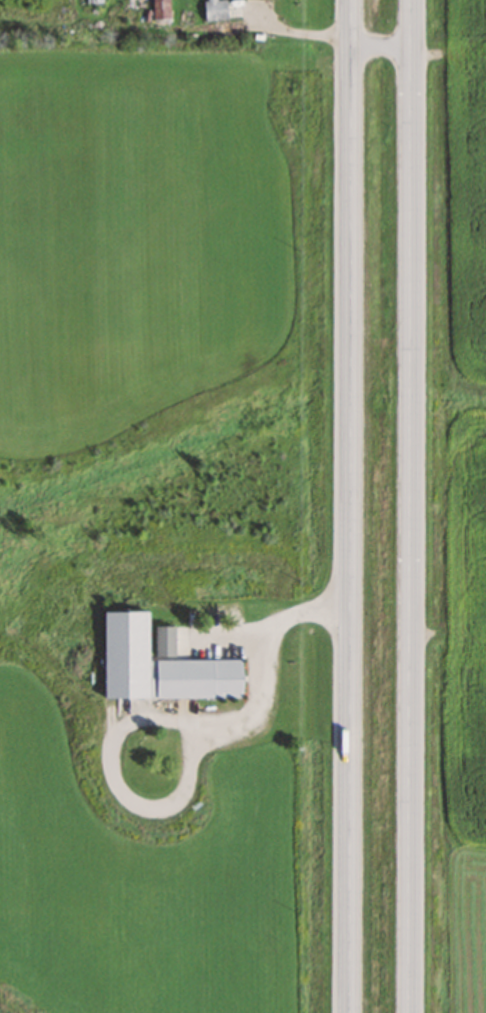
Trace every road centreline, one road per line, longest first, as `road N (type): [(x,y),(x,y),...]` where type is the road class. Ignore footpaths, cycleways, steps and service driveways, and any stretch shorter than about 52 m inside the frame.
road 1 (trunk): [(408,1012),(411,0)]
road 2 (trunk): [(352,0),(349,1012)]

